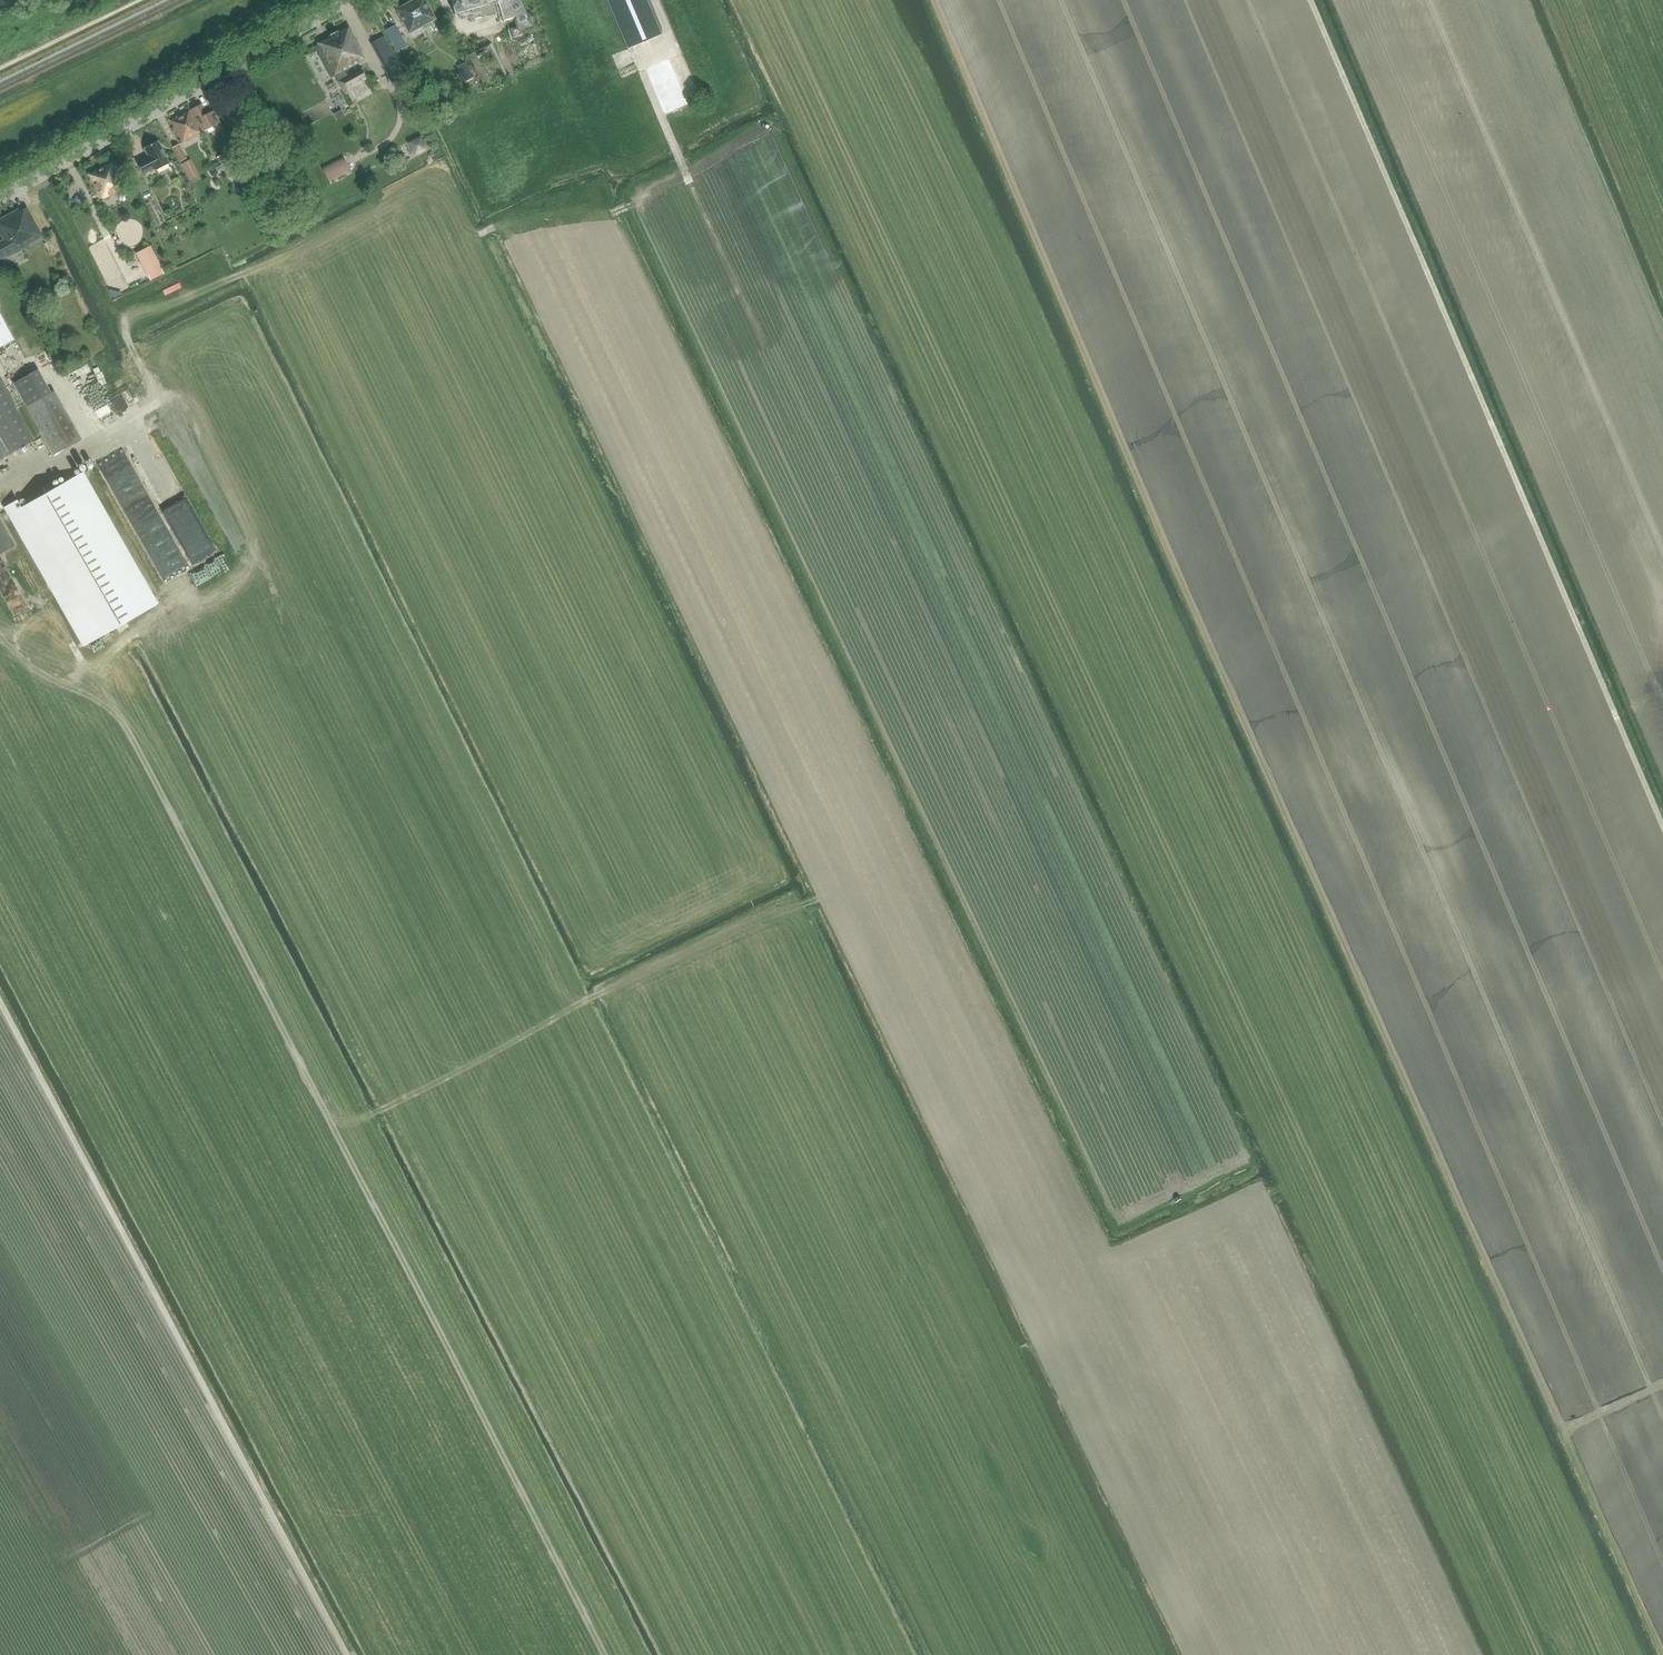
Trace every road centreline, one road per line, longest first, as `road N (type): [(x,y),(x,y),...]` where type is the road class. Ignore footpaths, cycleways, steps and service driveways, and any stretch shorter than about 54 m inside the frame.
road 1 (track): [(1662,822),(1311,0)]
road 2 (tertiary): [(0,199),(353,0)]

